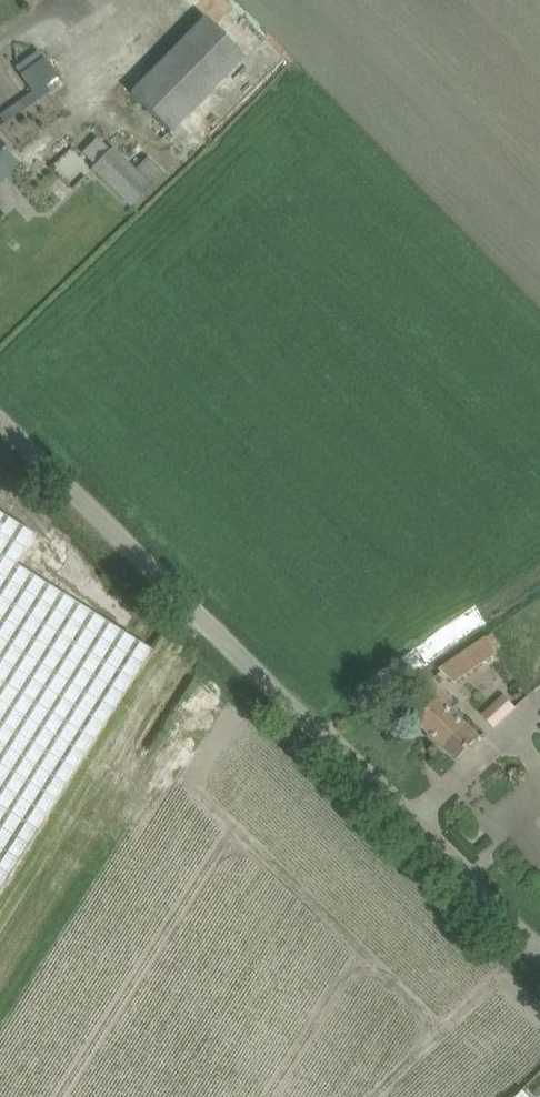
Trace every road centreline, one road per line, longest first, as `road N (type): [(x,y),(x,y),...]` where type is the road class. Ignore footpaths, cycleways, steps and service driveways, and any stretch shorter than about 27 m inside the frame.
road 1 (unclassified): [(539,959),(0,424)]

